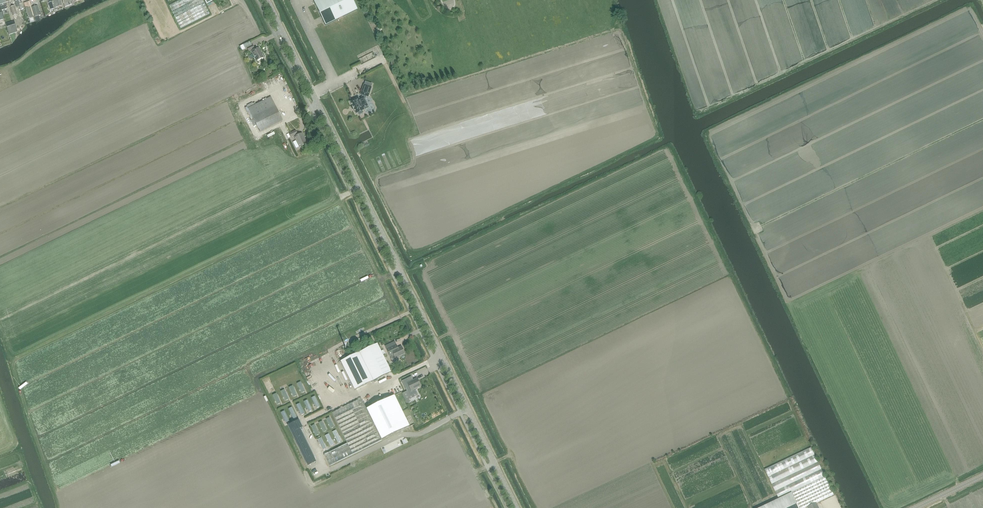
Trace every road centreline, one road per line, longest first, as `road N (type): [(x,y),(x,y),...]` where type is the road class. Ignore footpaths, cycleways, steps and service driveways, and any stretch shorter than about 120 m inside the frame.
road 1 (unclassified): [(516,507),(267,0)]

